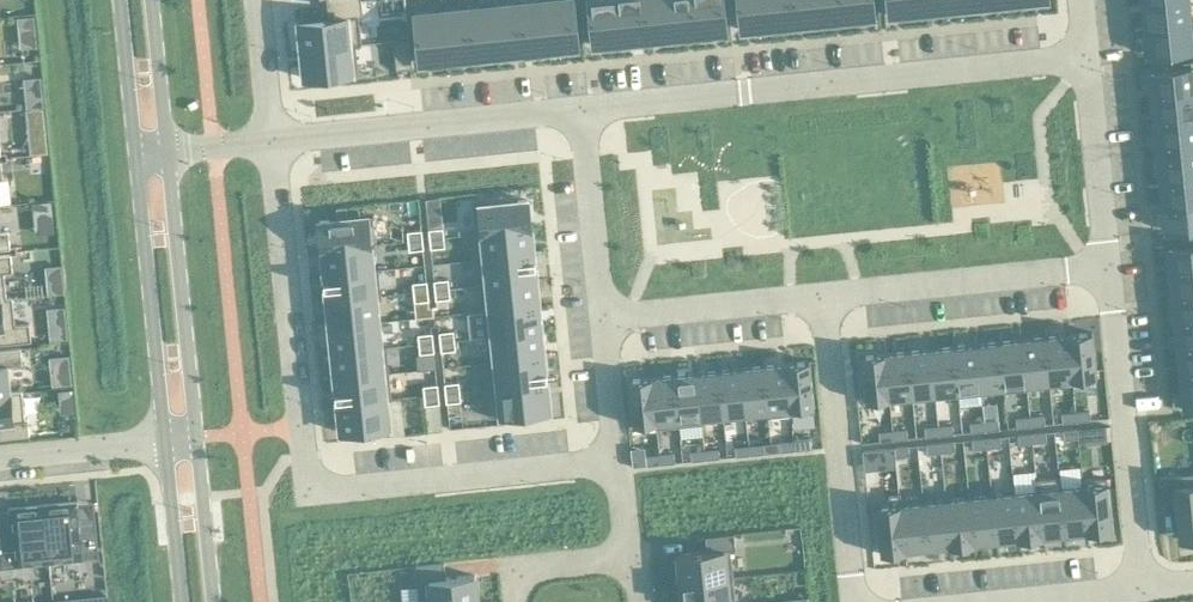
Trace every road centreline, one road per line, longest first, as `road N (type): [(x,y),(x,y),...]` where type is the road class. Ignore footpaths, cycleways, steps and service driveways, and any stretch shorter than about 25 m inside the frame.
road 1 (residential): [(618,457),(305,492),(269,141)]
road 2 (residential): [(581,114),(1084,59)]
road 3 (residential): [(1140,588),(1106,266)]
road 4 (residential): [(269,141),(581,114)]
road 5 (residential): [(855,601),(822,297)]
road 6 (tertiary): [(194,439),(165,153)]
road 7 (tertiary): [(135,156),(163,442)]
road 8 (residential): [(1106,266),(822,297)]
road 9 (residential): [(822,297),(604,321)]
road 10 (residential): [(581,114),(604,321)]
road 11 (residential): [(1106,266),(1084,59)]
road 12 (residential): [(0,460),(163,442)]
road 13 (tertiary): [(208,601),(194,439)]
road 14 (tertiary): [(163,442),(179,601)]
road 15 (tertiary): [(121,0),(135,156)]
road 16 (tertiary): [(165,153),(149,0)]
road 17 (residential): [(269,141),(256,0)]
road 18 (residential): [(604,321),(618,457)]
road 19 (residential): [(1140,588),(1014,601)]

